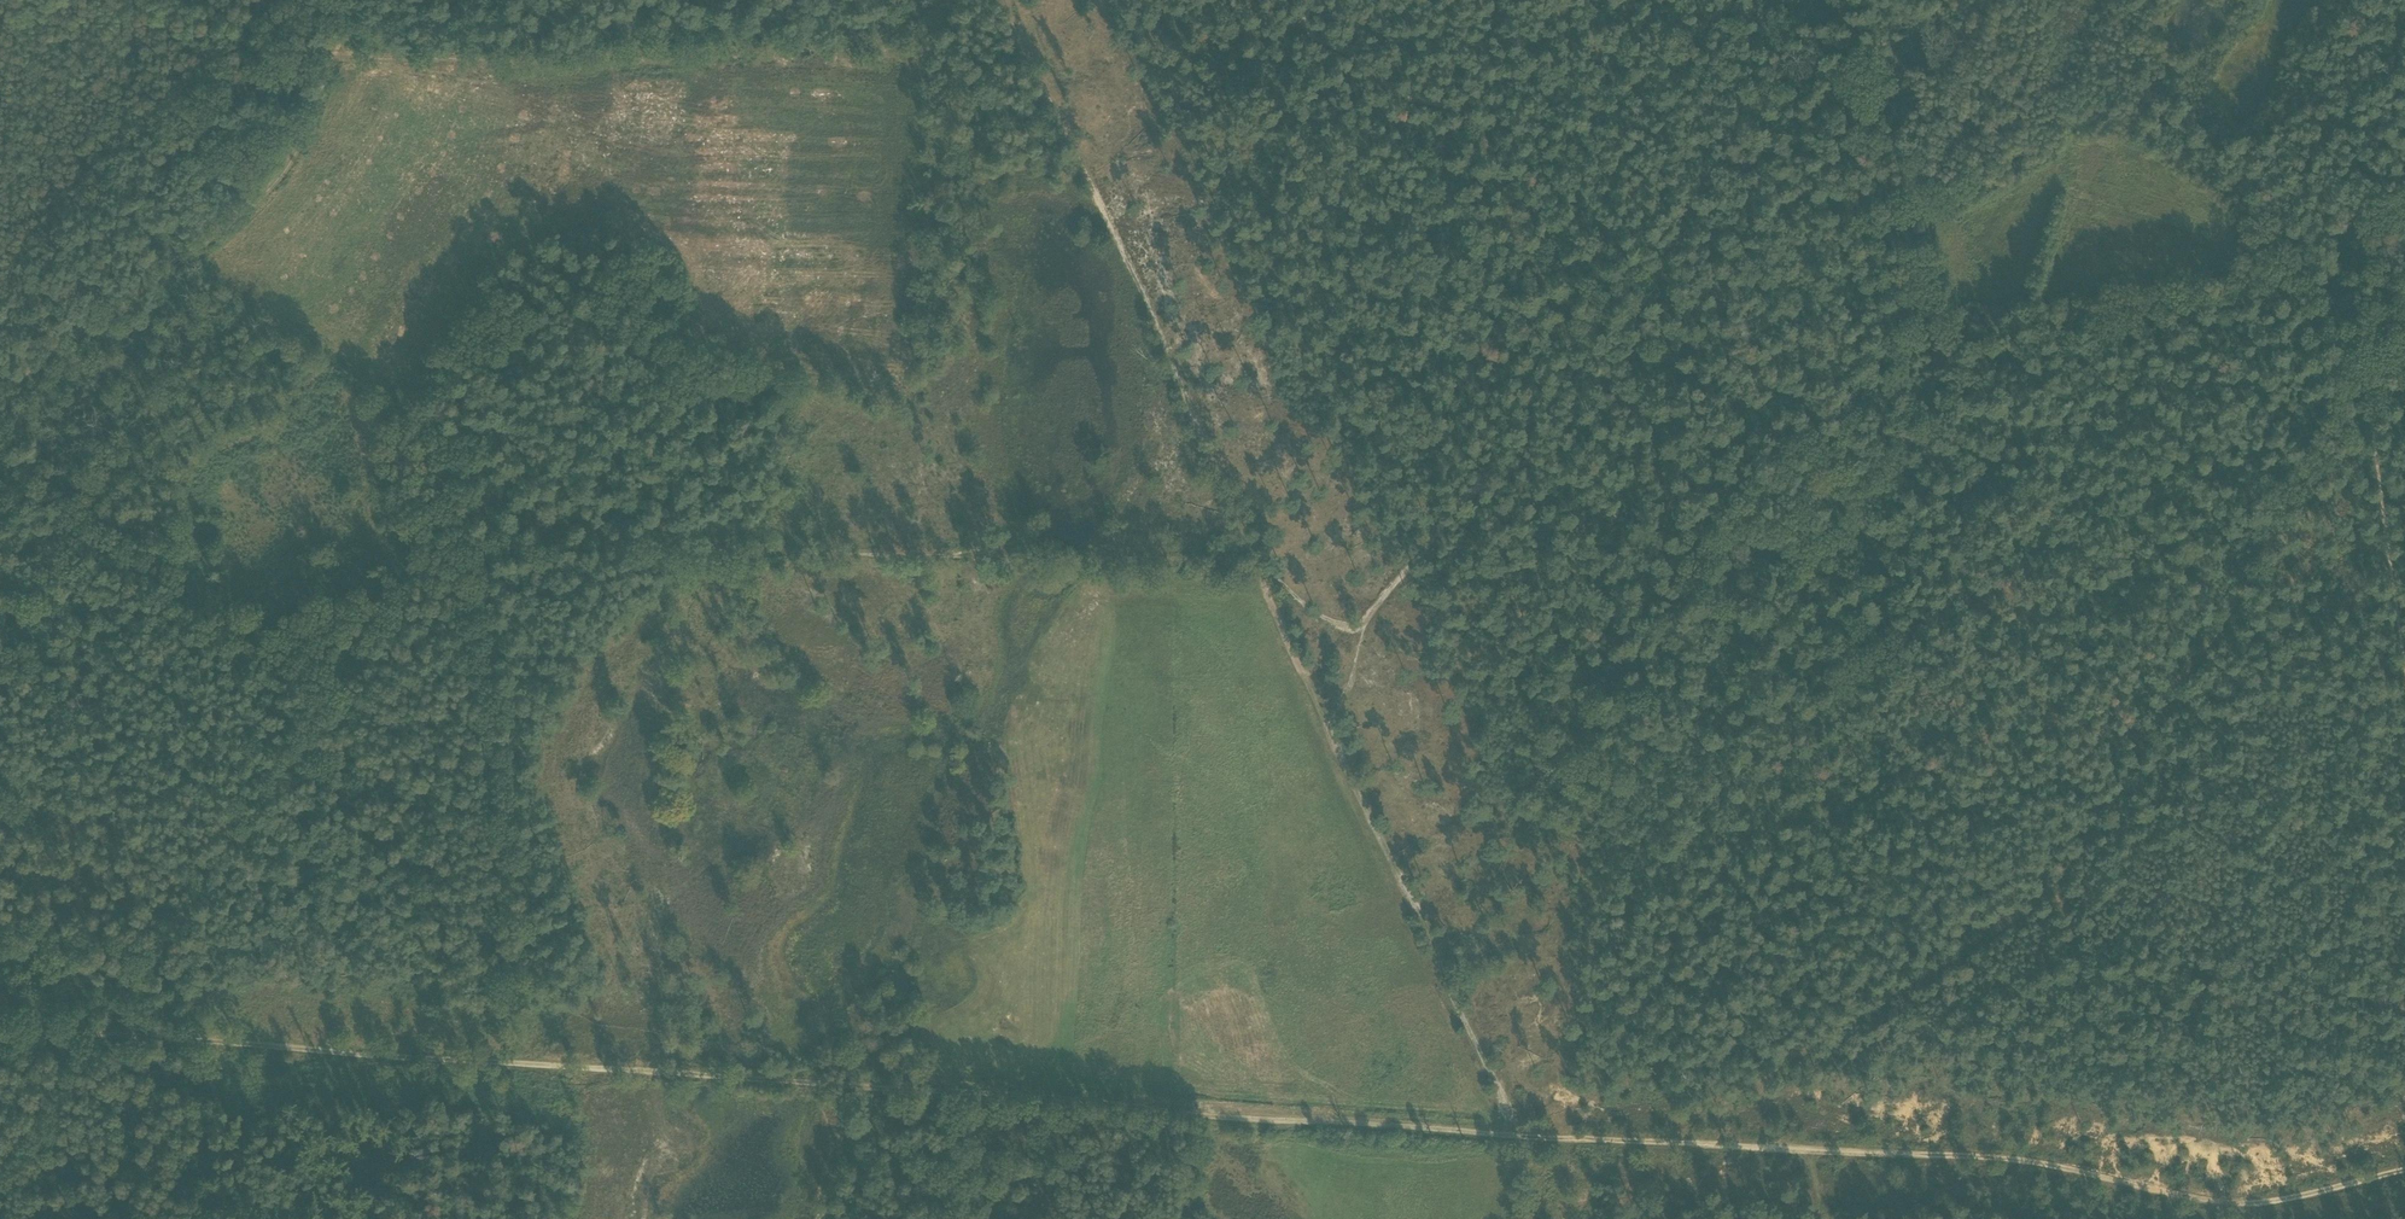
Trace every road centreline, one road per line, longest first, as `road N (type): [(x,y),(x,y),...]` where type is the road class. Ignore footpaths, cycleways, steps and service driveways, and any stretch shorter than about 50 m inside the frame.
road 1 (track): [(0,1030),(1517,1133)]
road 2 (track): [(1517,1133),(2031,1162),(2233,1209),(2404,1173)]
road 3 (track): [(2390,261),(2265,298),(2153,305),(1946,335),(1865,120),(1839,0)]
road 4 (track): [(1009,0),(1262,571)]
road 5 (track): [(923,0),(852,40),(339,41)]
road 6 (track): [(2062,885),(2161,705),(2213,638),(2364,382)]
road 7 (track): [(358,0),(285,148),(197,237),(0,398)]
road 8 (track): [(1672,1143),(2062,885)]
road 9 (track): [(1327,716),(1517,1133)]
road 10 (track): [(1262,571),(1327,716)]

